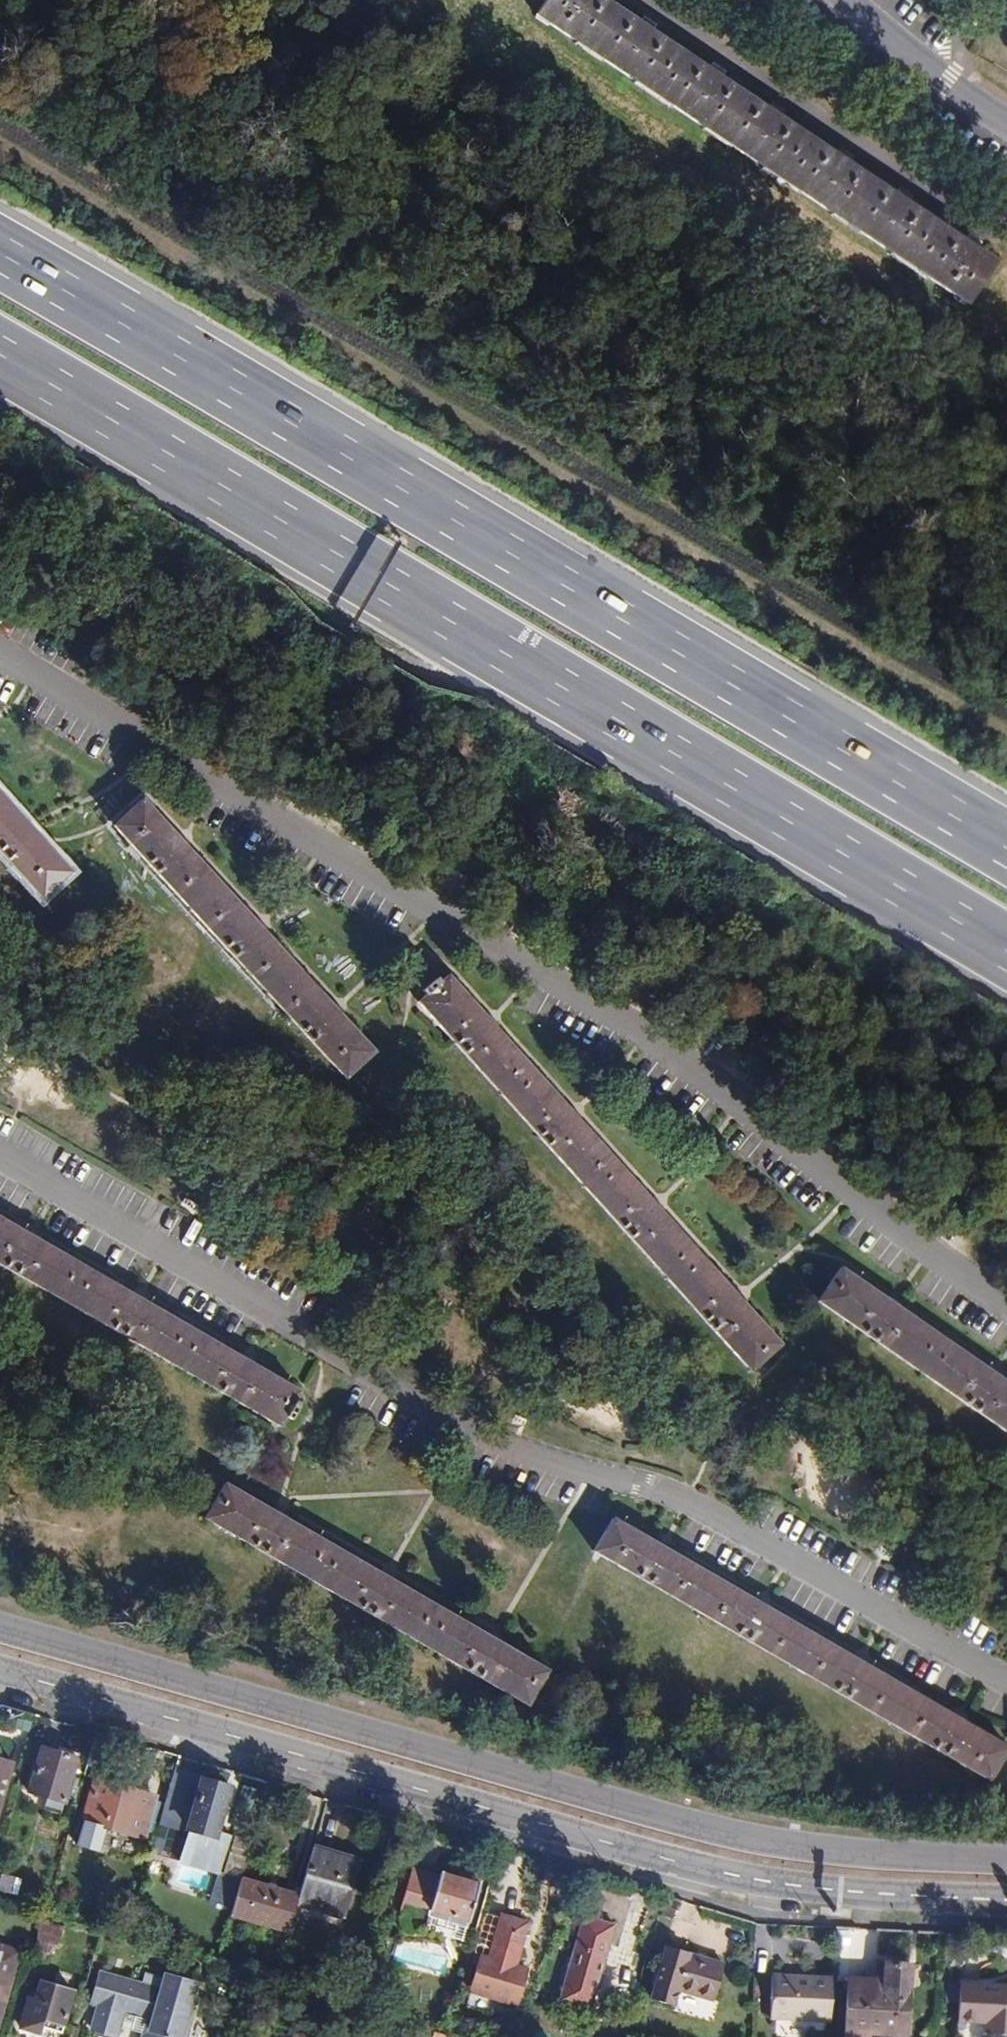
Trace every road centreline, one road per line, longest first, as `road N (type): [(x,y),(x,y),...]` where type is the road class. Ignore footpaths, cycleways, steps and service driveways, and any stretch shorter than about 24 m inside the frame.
road 1 (residential): [(0,649),(605,1014),(1006,1297)]
road 2 (motorway): [(1006,839),(0,243)]
road 3 (motorway): [(0,357),(1006,951)]
road 4 (residential): [(0,1161),(341,1364),(535,1463),(622,1470),(1006,1673)]
road 5 (primary): [(1006,1863),(741,1840),(0,1631)]
road 6 (primary): [(0,1671),(732,1879),(1006,1899)]
road 7 (residential): [(845,0),(938,85),(1006,126)]

